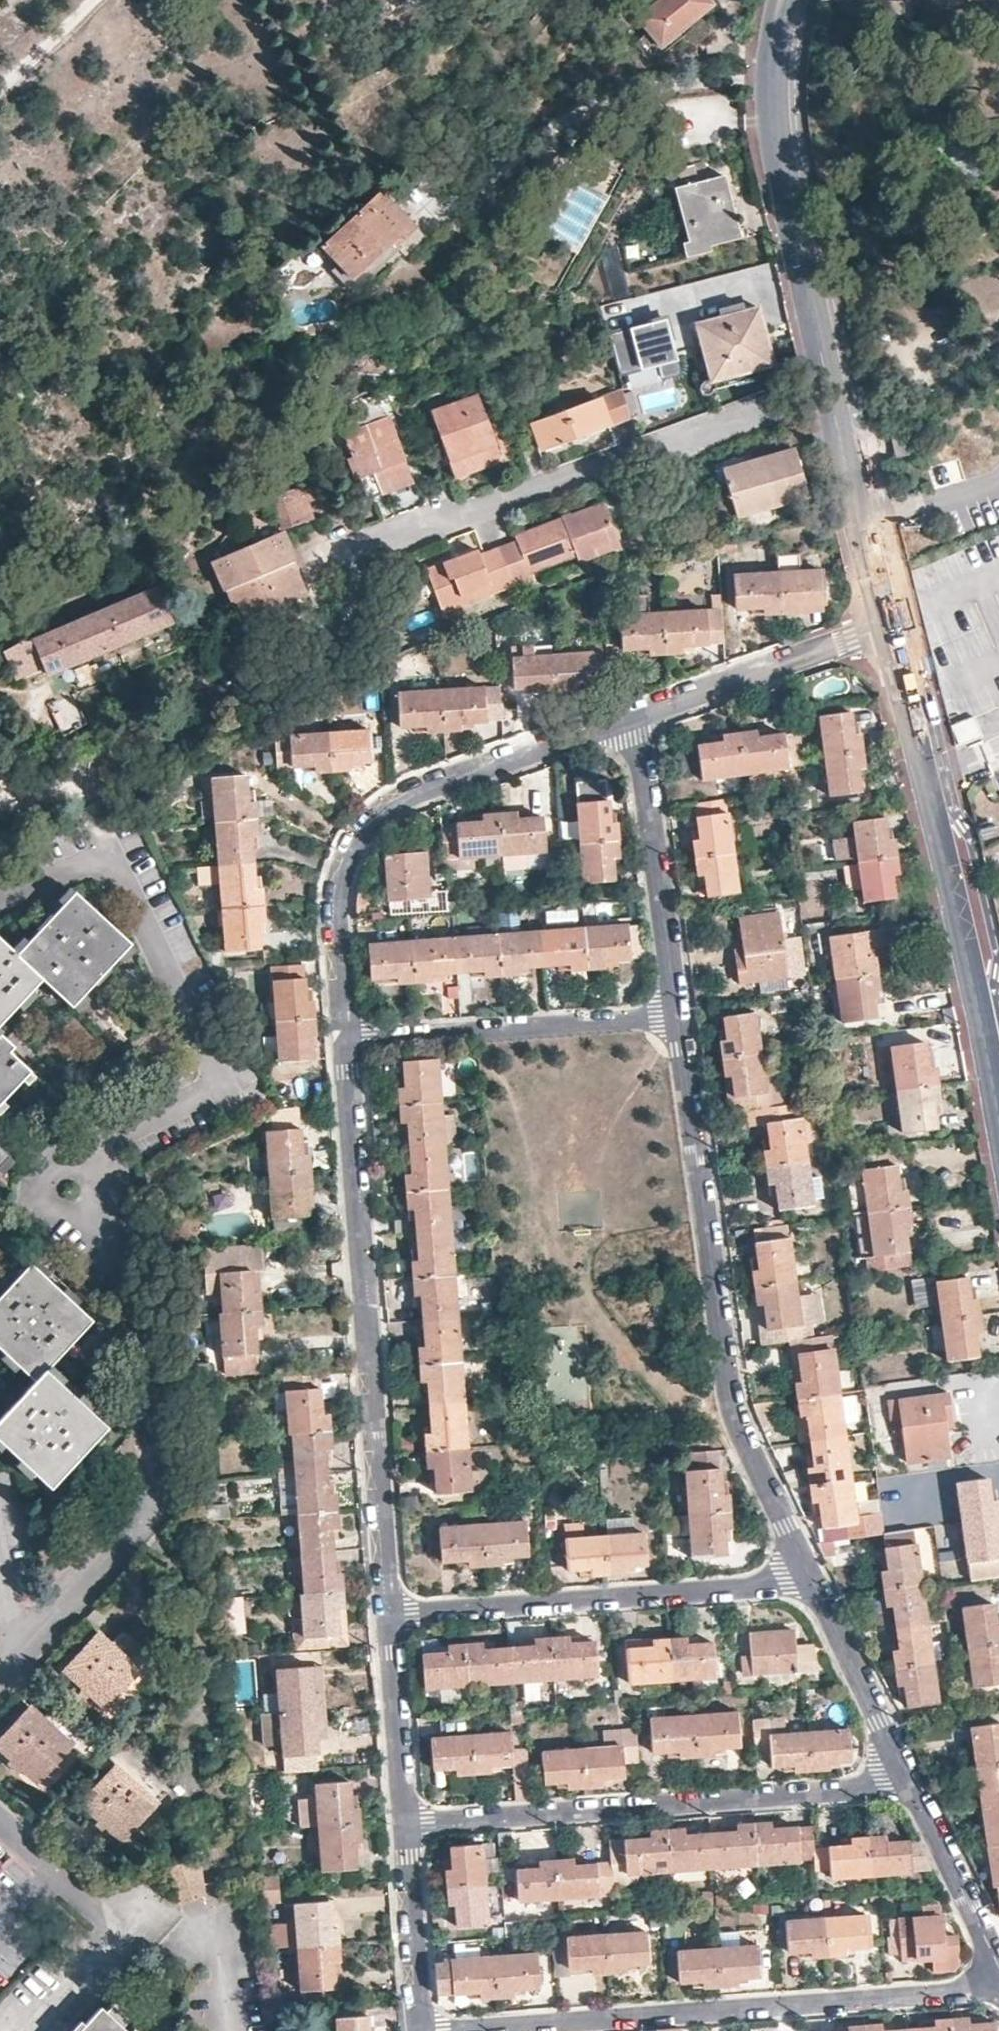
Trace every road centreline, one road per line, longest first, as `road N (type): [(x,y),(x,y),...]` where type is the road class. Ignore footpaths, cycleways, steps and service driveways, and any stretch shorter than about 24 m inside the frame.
road 1 (residential): [(885,632),(776,148),(774,54),(786,0)]
road 2 (residential): [(351,1045),(344,1110),(394,1617)]
road 3 (residential): [(676,1023),(730,1408),(804,1569)]
road 4 (residential): [(0,903),(111,856),(224,1087),(84,1163)]
road 5 (residential): [(94,1205),(117,1239),(159,1486),(147,1526),(13,1664)]
road 6 (residential): [(482,2030),(998,1991)]
road 7 (residential): [(634,722),(415,801),(382,821),(348,870),(341,901),(351,1045)]
road 8 (residential): [(404,1824),(883,1786),(905,1774)]
road 9 (residential): [(998,1104),(931,794),(885,632)]
road 10 (residential): [(394,1617),(786,1579),(804,1569)]
road 11 (residential): [(351,1045),(676,1023)]
road 12 (residential): [(634,722),(676,1023)]
road 13 (residential): [(885,632),(634,722)]
road 14 (residential): [(804,1569),(905,1774)]
road 15 (residential): [(905,1774),(998,1973)]
road 16 (residential): [(394,1617),(404,1824)]
road 17 (residential): [(404,1824),(424,2030)]
road 18 (residential): [(0,1822),(113,1926)]

